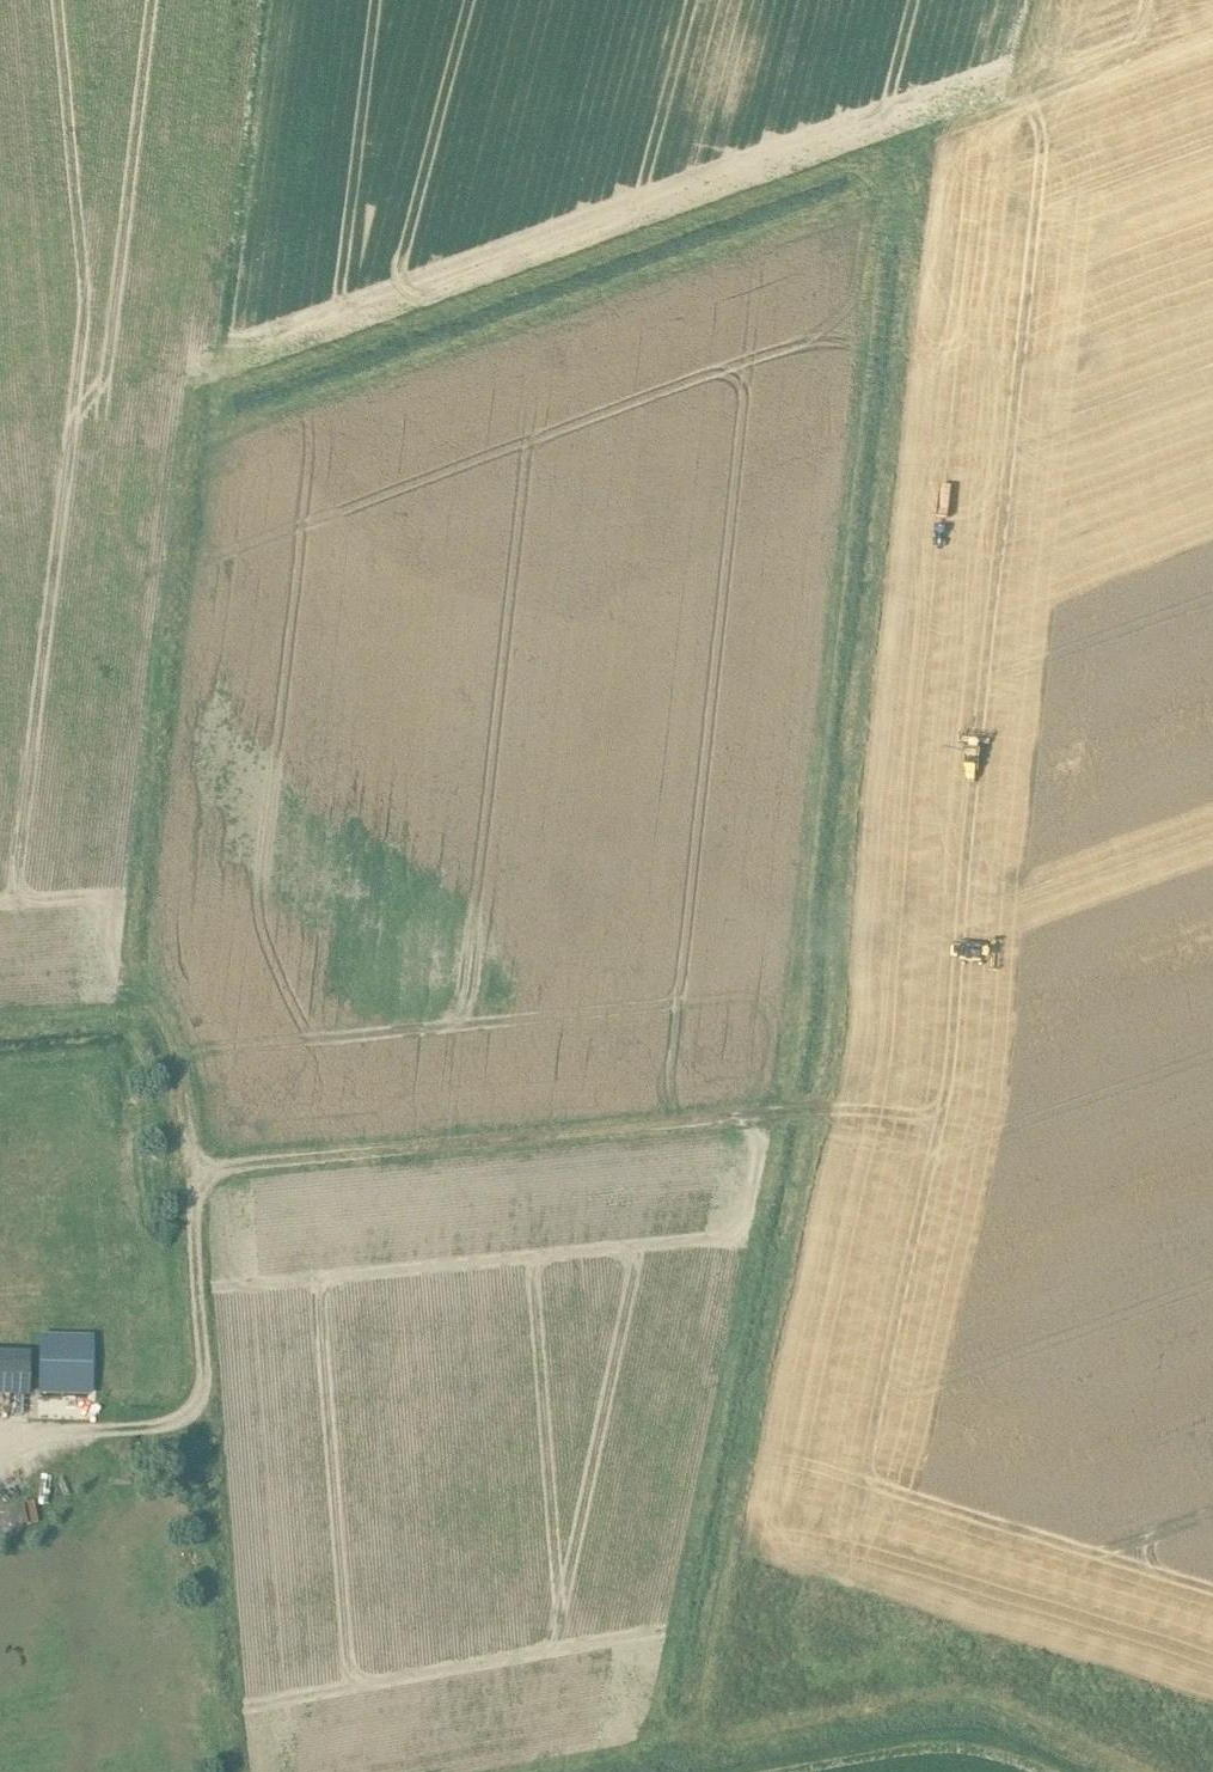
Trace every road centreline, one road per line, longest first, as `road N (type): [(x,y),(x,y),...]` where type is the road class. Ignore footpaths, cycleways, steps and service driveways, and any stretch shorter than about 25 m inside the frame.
road 1 (track): [(832,1109),(187,1173),(178,1063),(157,1016)]
road 2 (track): [(95,1433),(169,1421),(192,1410),(202,1394),(187,1173)]

